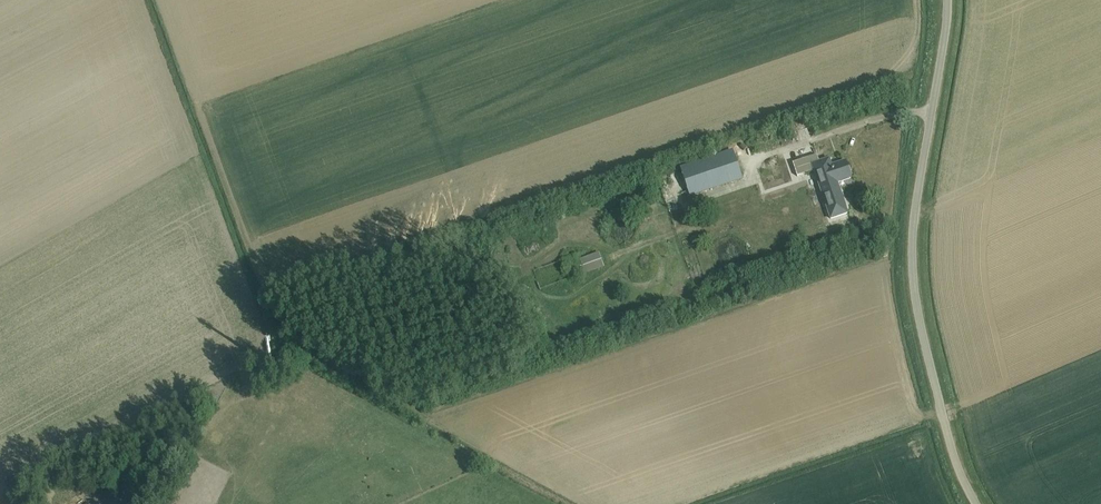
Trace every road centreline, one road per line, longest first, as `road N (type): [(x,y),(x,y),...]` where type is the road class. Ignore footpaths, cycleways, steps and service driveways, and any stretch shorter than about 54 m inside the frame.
road 1 (unclassified): [(977,503),(955,460),(914,292),(913,236),(948,0)]

